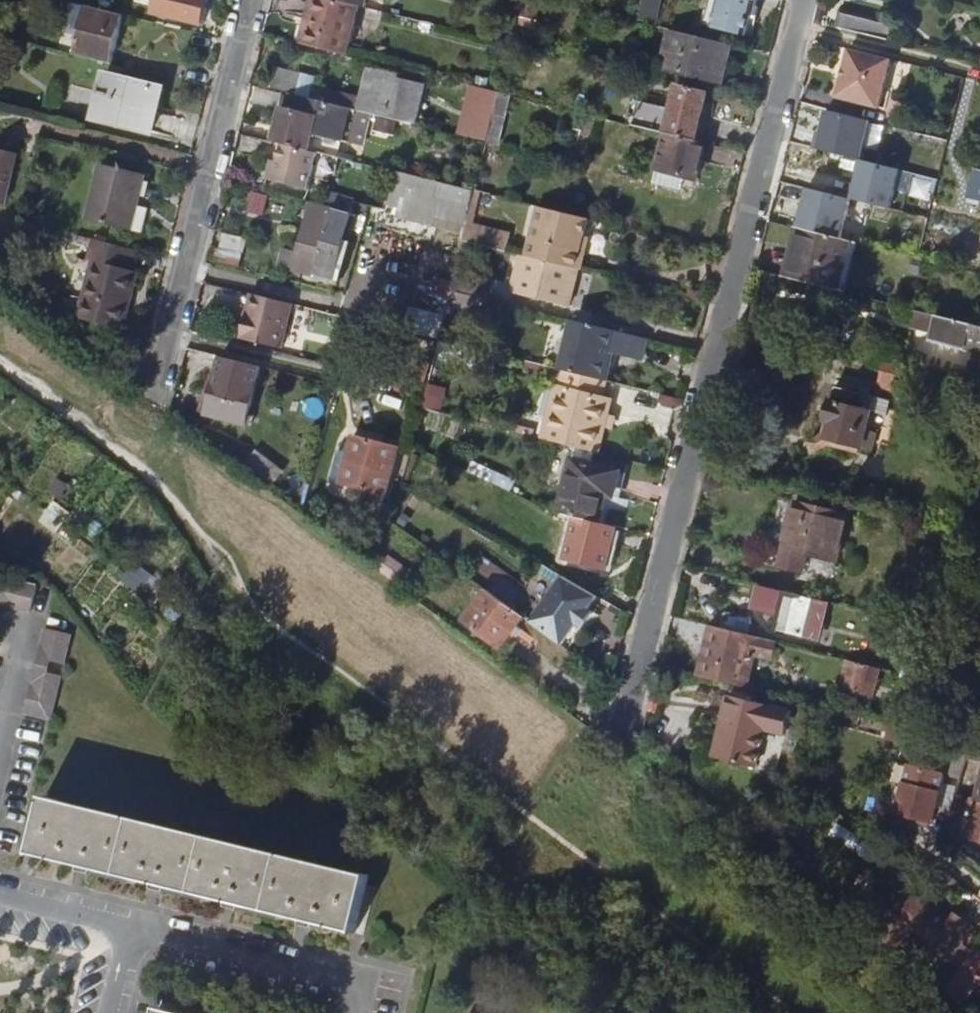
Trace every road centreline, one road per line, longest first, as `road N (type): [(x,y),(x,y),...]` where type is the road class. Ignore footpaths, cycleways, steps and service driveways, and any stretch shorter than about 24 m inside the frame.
road 1 (residential): [(626,720),(804,0)]
road 2 (residential): [(253,0),(159,392)]
road 3 (residential): [(356,1012),(365,977),(134,925)]
road 4 (residential): [(134,925),(0,891)]
road 5 (residential): [(0,619),(21,650),(0,748)]

